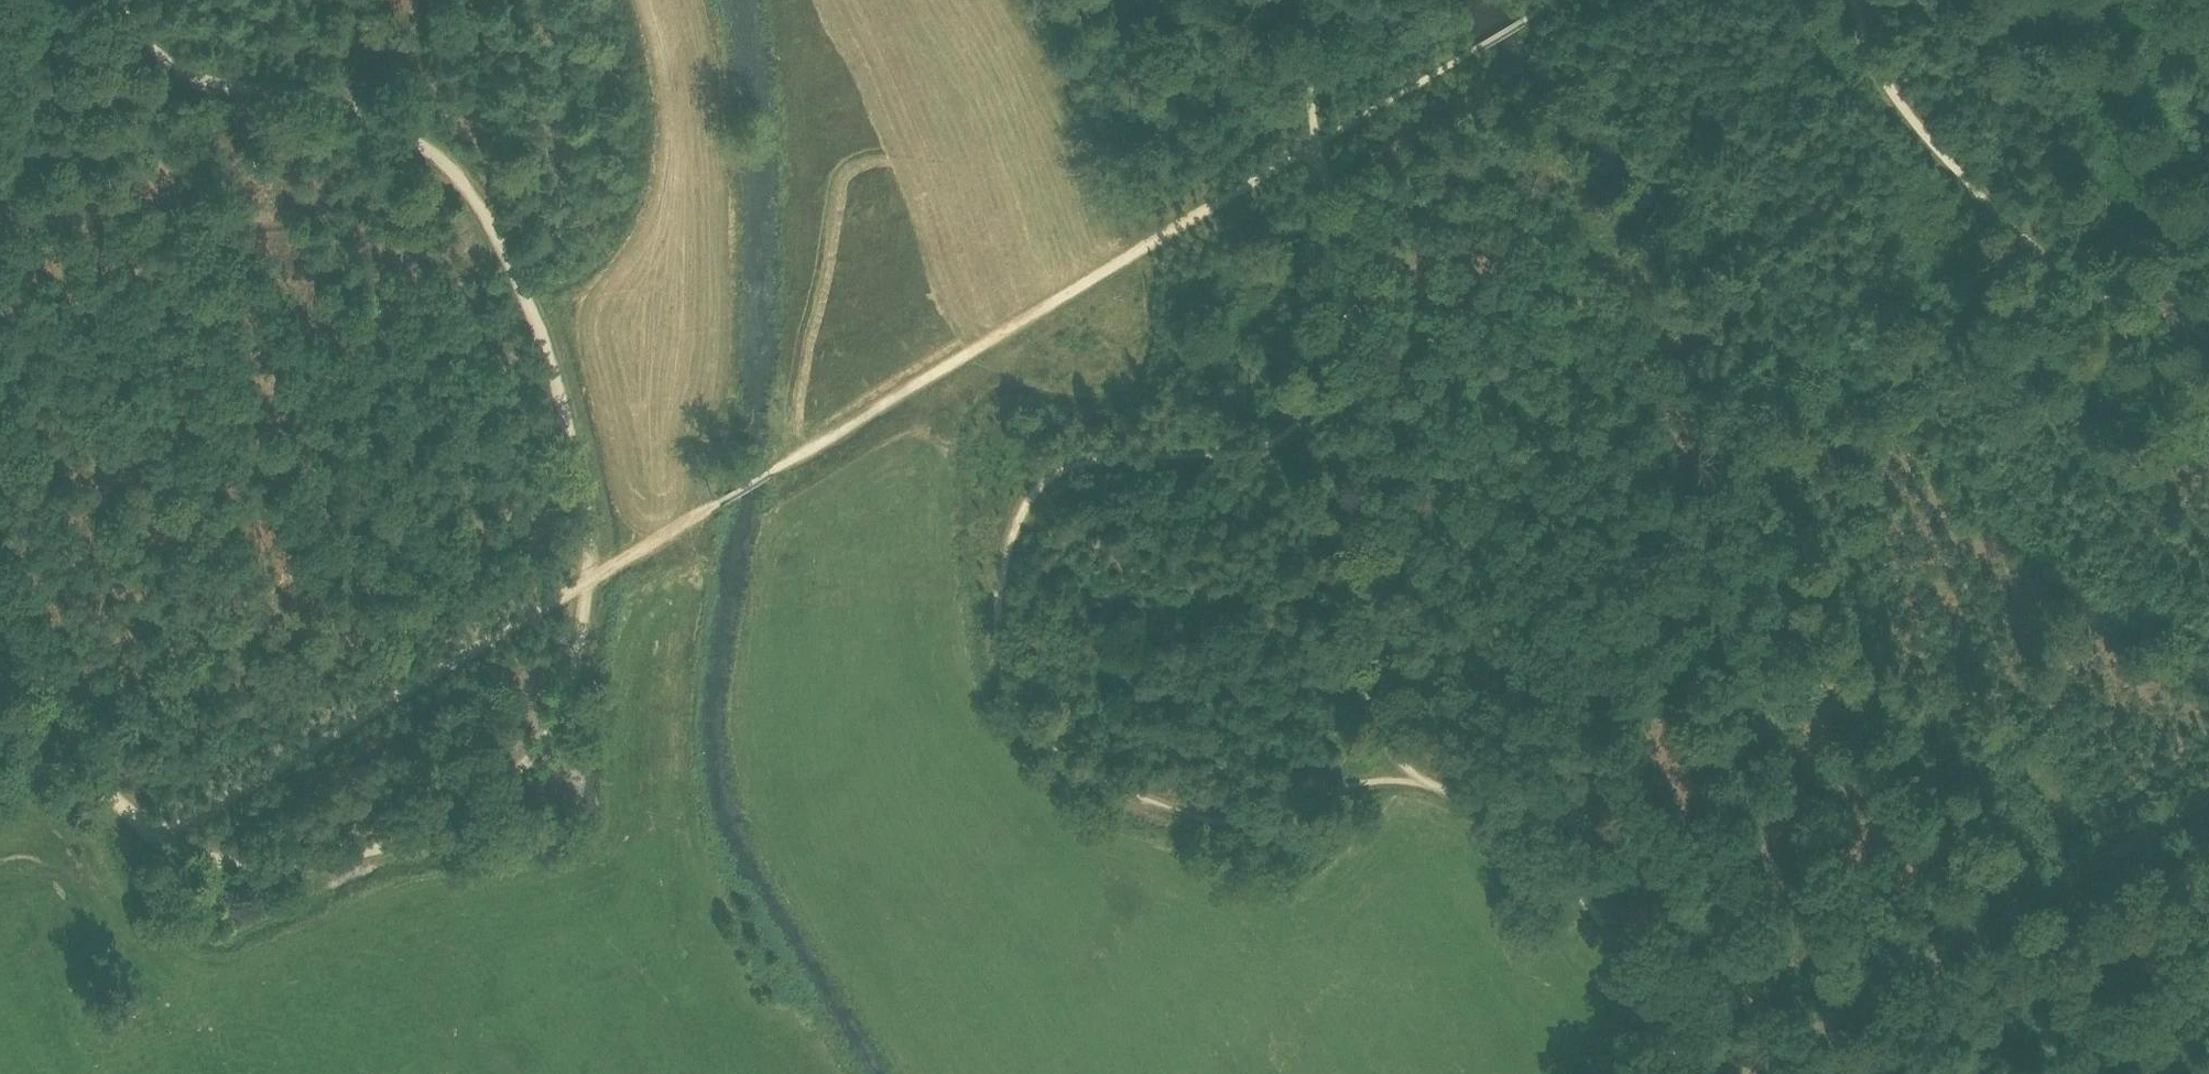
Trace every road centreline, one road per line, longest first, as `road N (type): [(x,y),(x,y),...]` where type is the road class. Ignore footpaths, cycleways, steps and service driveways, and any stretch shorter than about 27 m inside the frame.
road 1 (unclassified): [(1757,1073),(2208,805)]

